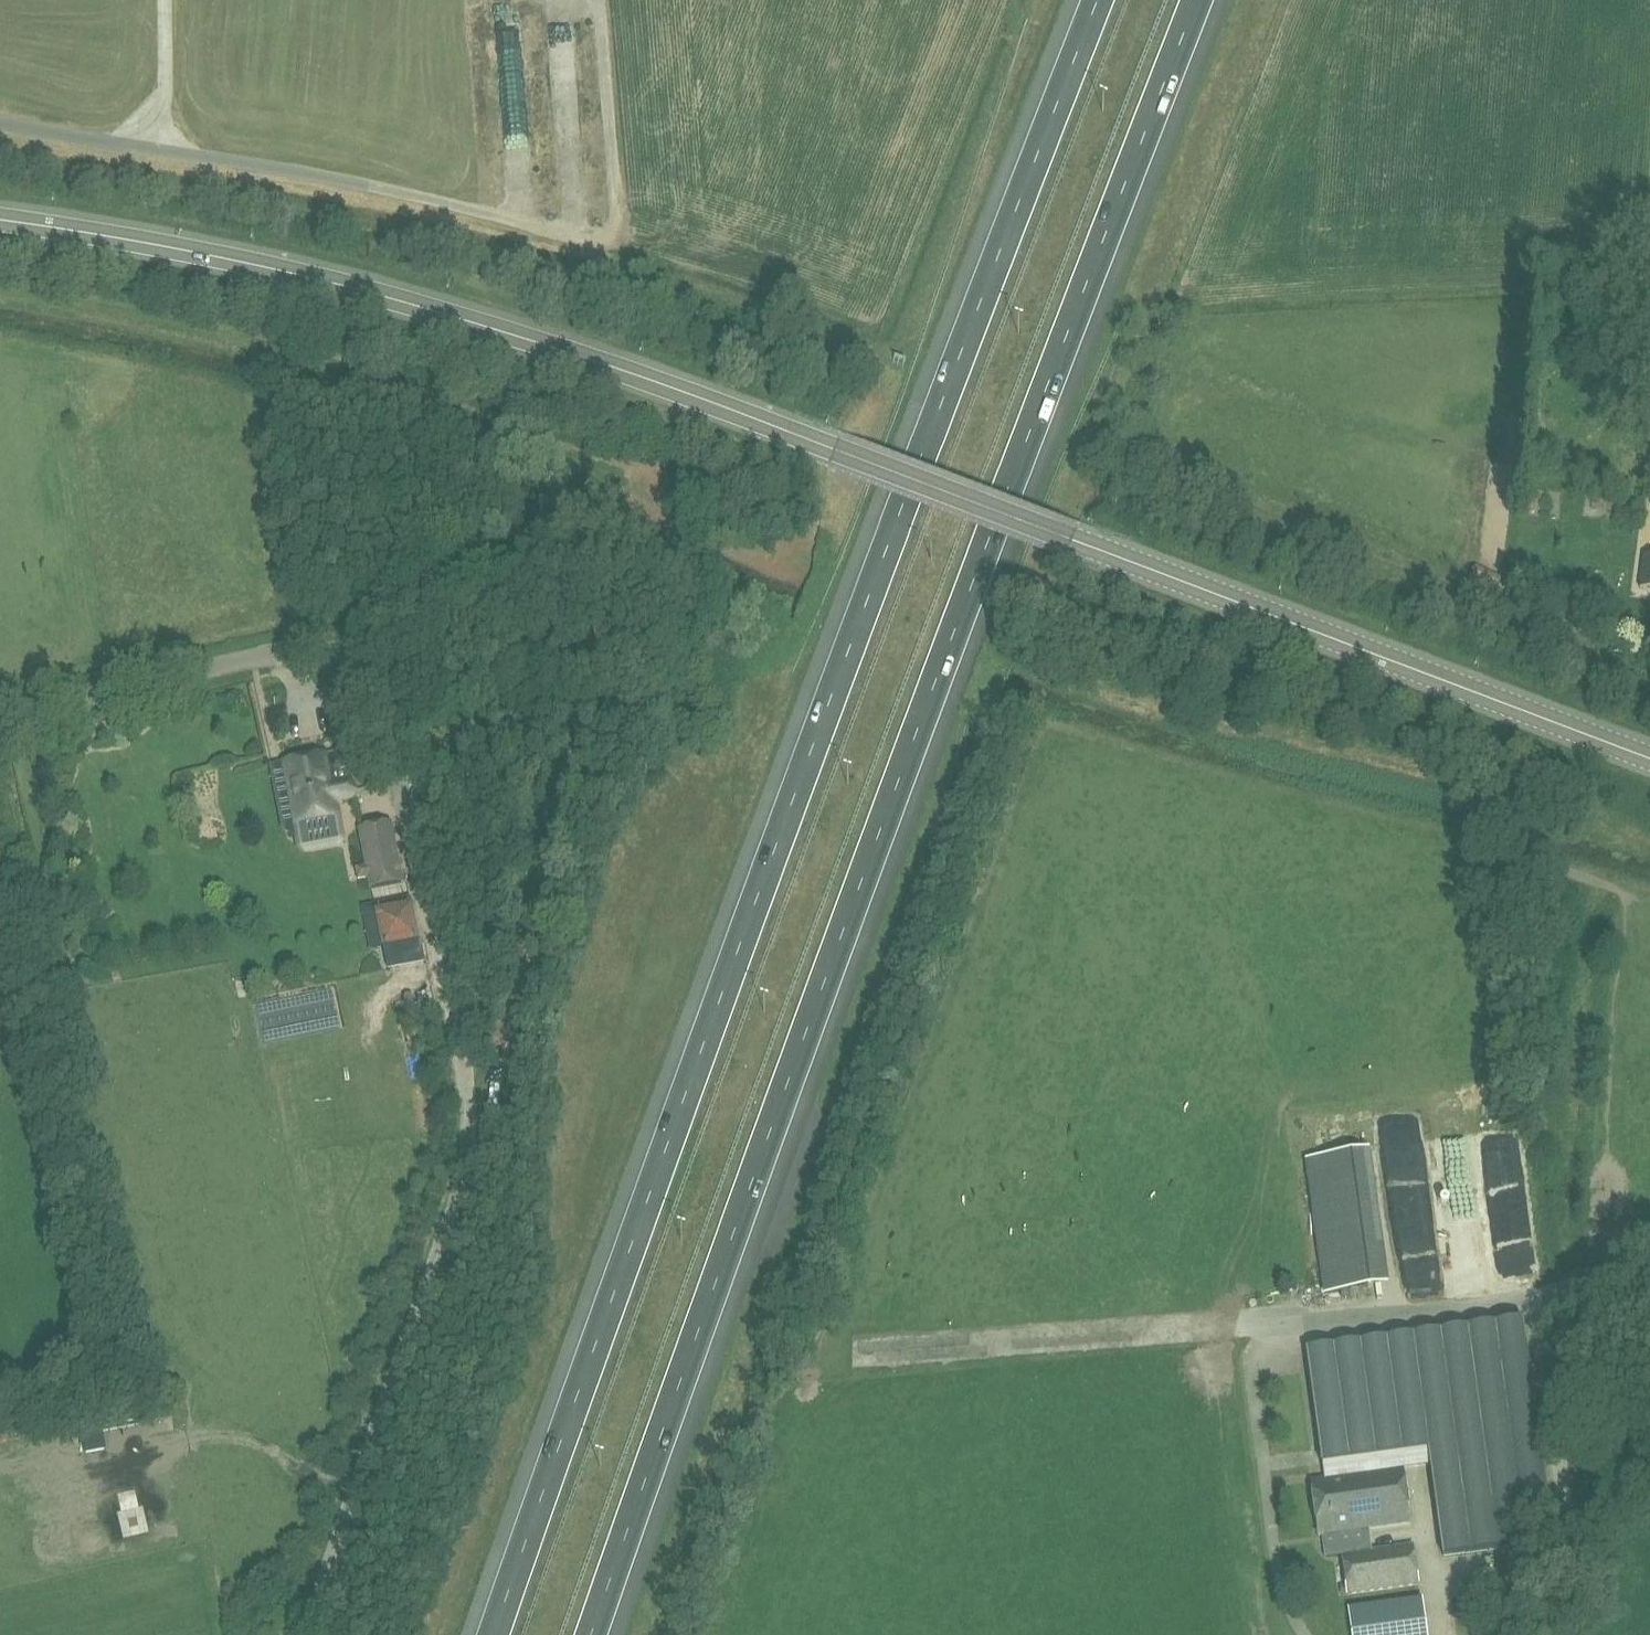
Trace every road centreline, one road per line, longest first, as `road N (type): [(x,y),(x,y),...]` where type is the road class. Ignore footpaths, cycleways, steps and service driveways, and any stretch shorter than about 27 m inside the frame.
road 1 (motorway): [(595,1634),(978,562),(1199,0)]
road 2 (motorway): [(1095,0),(886,532),(491,1634)]
road 3 (tertiary): [(1649,757),(541,343),(124,234),(0,217)]
road 4 (unclassified): [(295,1634),(319,1591),(466,1149),(462,1067),(380,685),(349,645),(321,643),(0,717)]
road 5 (track): [(864,1349),(1526,1299)]
road 6 (unclassified): [(0,121),(349,182),(582,239)]
road 7 (track): [(1539,1634),(1565,1500),(1541,1295)]
road 8 (track): [(582,239),(609,237),(616,216),(598,0)]
road 9 (track): [(155,146),(165,84),(165,0)]
road 10 (unclassified): [(1526,1299),(1649,1260)]

